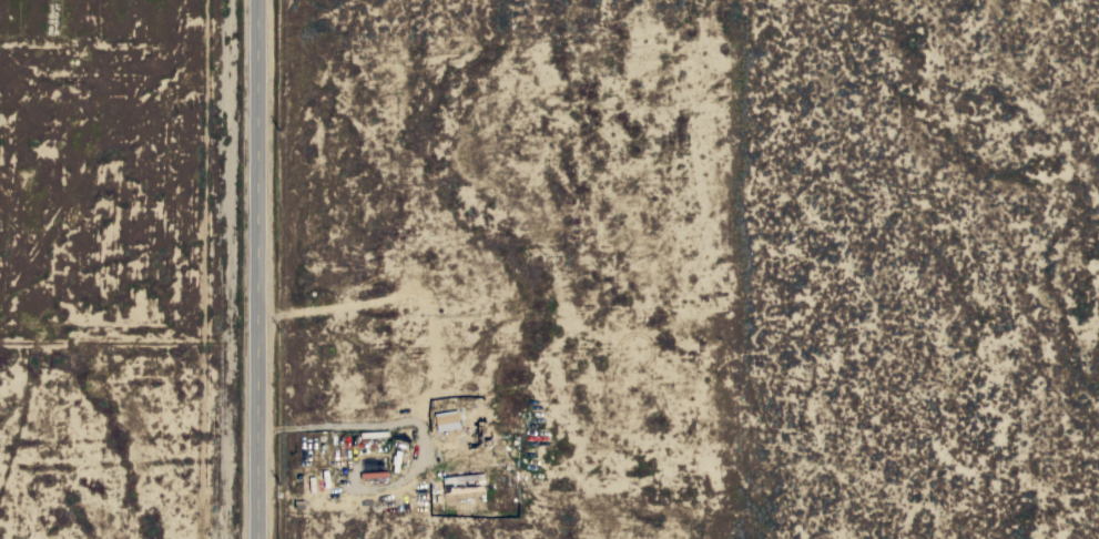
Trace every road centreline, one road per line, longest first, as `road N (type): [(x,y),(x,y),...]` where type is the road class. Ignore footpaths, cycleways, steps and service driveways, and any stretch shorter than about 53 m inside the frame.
road 1 (tertiary): [(225,538),(226,0)]

